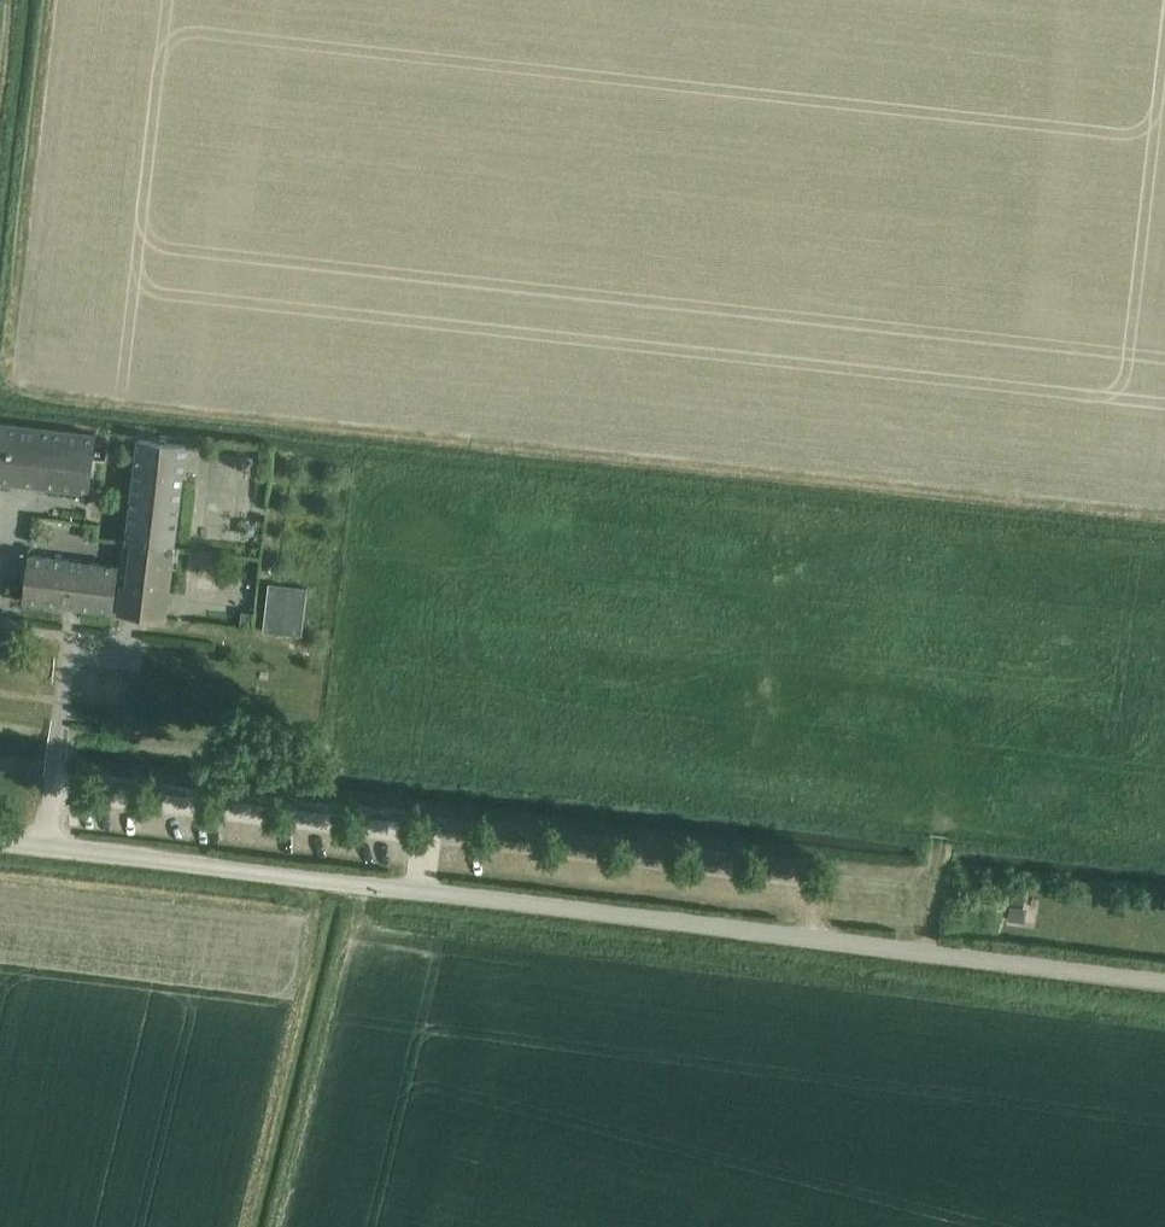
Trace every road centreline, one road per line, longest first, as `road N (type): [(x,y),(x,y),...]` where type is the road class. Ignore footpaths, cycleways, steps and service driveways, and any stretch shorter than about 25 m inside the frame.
road 1 (unclassified): [(1164,976),(0,839)]

